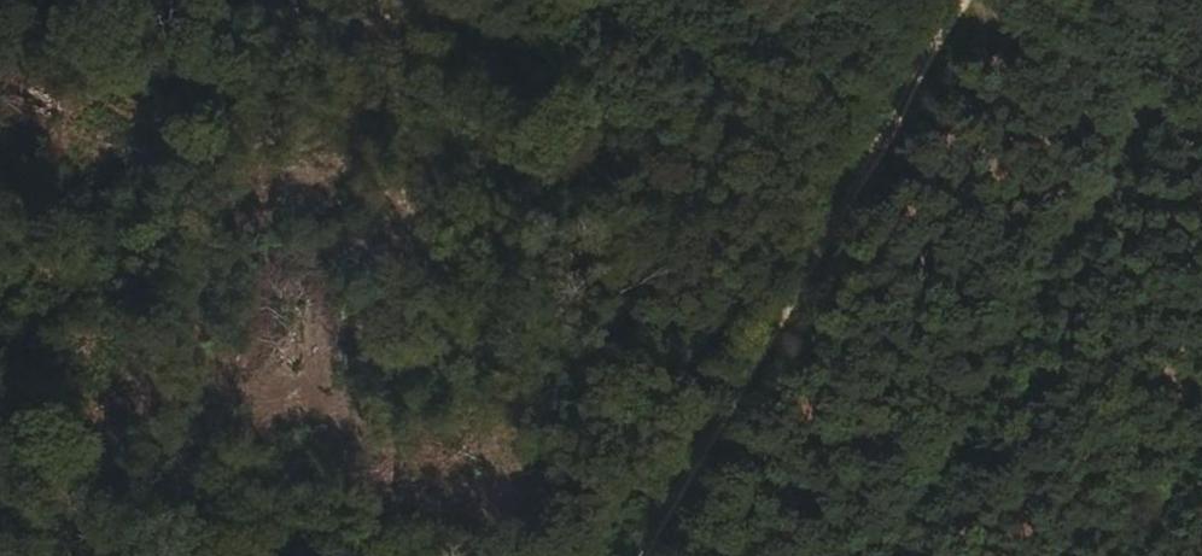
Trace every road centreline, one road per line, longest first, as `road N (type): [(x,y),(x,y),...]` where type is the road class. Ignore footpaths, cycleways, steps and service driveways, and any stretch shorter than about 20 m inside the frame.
road 1 (track): [(636,555),(966,0)]

